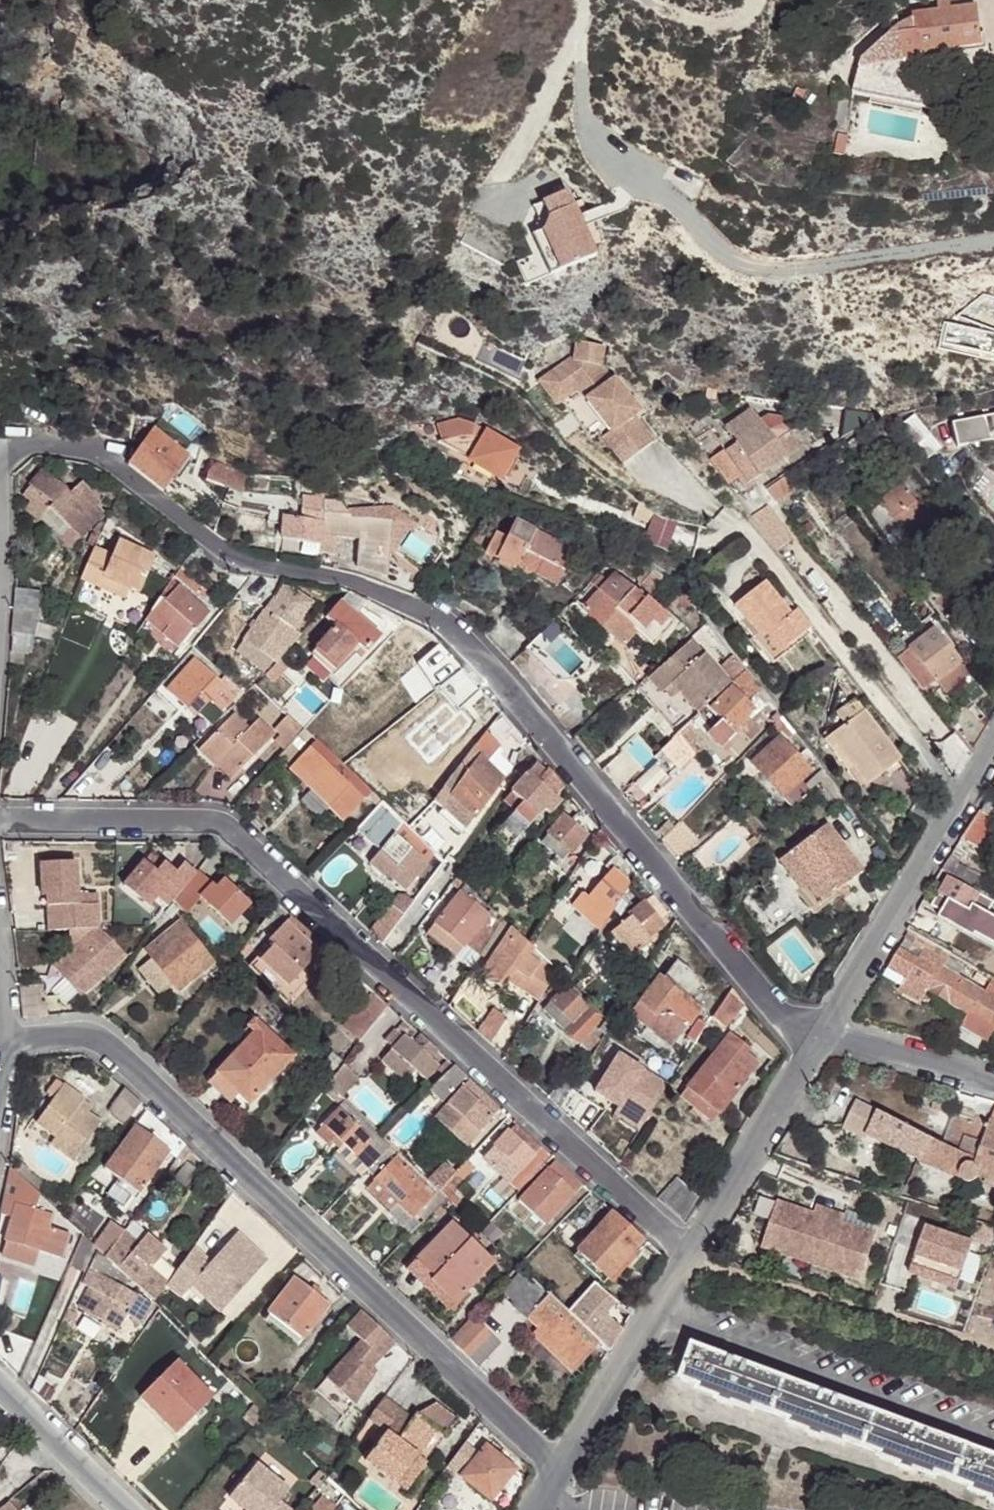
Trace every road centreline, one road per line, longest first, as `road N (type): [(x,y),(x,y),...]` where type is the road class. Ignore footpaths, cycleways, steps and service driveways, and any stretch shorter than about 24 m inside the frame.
road 1 (residential): [(823,1033),(792,1026),(442,618),(339,578),(219,558),(93,451),(27,445),(0,468)]
road 2 (residential): [(0,818),(194,822),(239,843),(688,1257)]
road 3 (residential): [(4,1045),(58,1034),(107,1044),(561,1464)]
road 4 (residential): [(823,1033),(993,750)]
road 5 (residential): [(688,1257),(823,1033)]
road 6 (residential): [(561,1464),(688,1257)]
road 7 (residential): [(993,1079),(823,1033)]
road 8 (residential): [(125,1509),(0,1388)]

